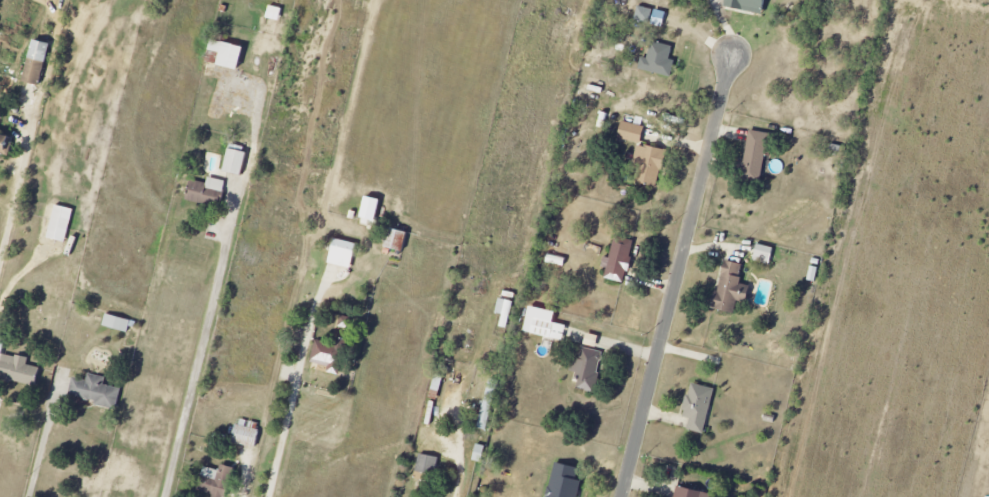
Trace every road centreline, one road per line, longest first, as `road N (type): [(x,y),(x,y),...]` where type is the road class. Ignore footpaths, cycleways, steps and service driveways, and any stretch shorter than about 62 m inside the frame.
road 1 (residential): [(622,496),(735,51)]

